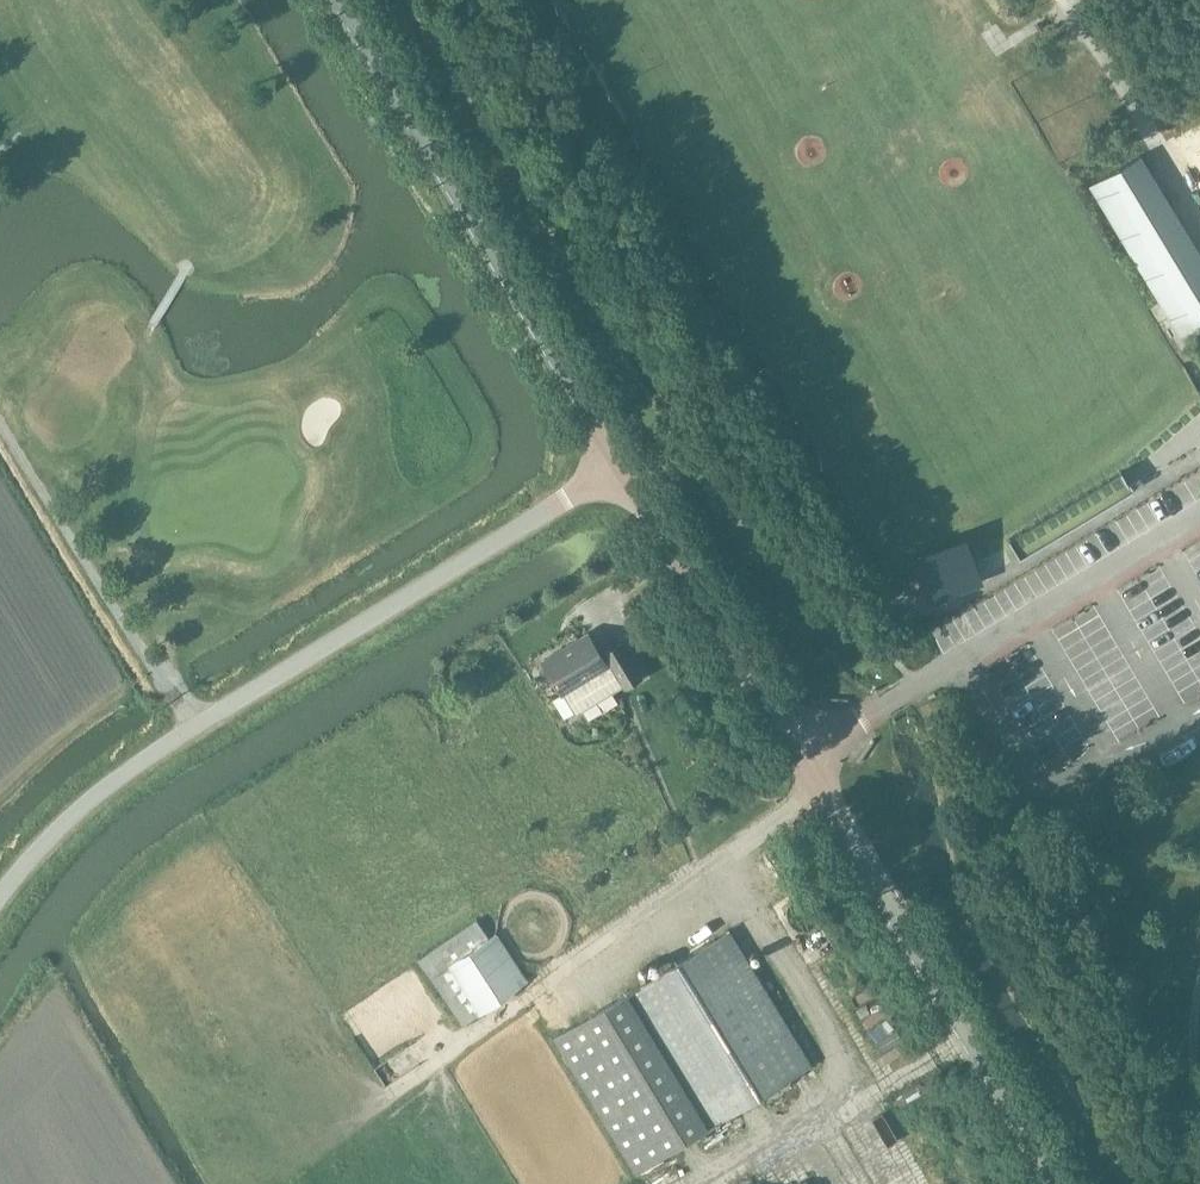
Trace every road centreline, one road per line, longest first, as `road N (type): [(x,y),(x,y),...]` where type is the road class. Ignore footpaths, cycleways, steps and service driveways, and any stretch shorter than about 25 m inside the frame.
road 1 (tertiary): [(1058,1183),(616,457)]
road 2 (unclassified): [(0,894),(73,815),(128,770),(616,457)]
road 3 (tertiary): [(616,457),(340,0)]

